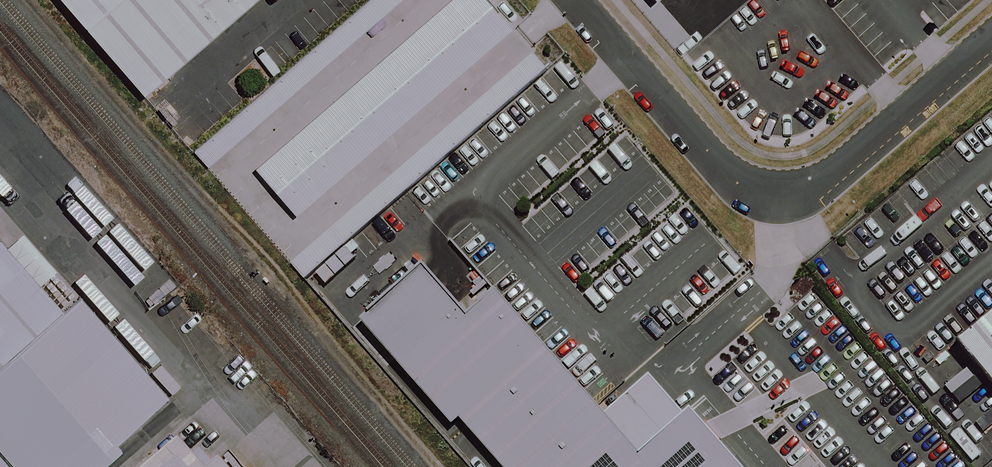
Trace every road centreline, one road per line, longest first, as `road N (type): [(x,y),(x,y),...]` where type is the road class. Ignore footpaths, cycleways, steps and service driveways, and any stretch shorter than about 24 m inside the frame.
road 1 (unclassified): [(991,39),(814,192),(782,204),(751,193),(701,156),(570,0)]

